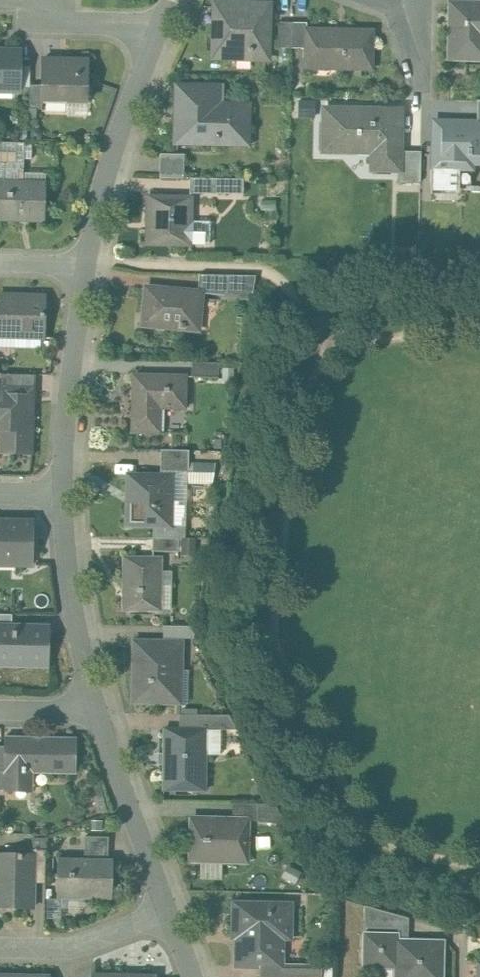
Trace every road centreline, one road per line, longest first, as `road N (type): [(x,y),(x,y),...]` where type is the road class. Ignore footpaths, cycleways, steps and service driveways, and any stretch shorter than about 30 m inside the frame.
road 1 (residential): [(88,264),(160,37)]
road 2 (residential): [(63,490),(88,264)]
road 3 (residential): [(103,709),(73,592),(63,490)]
road 4 (residential): [(170,913),(103,709)]
road 5 (residential): [(170,913),(89,942),(0,946)]
road 6 (residential): [(160,37),(43,27),(22,2),(0,2)]

